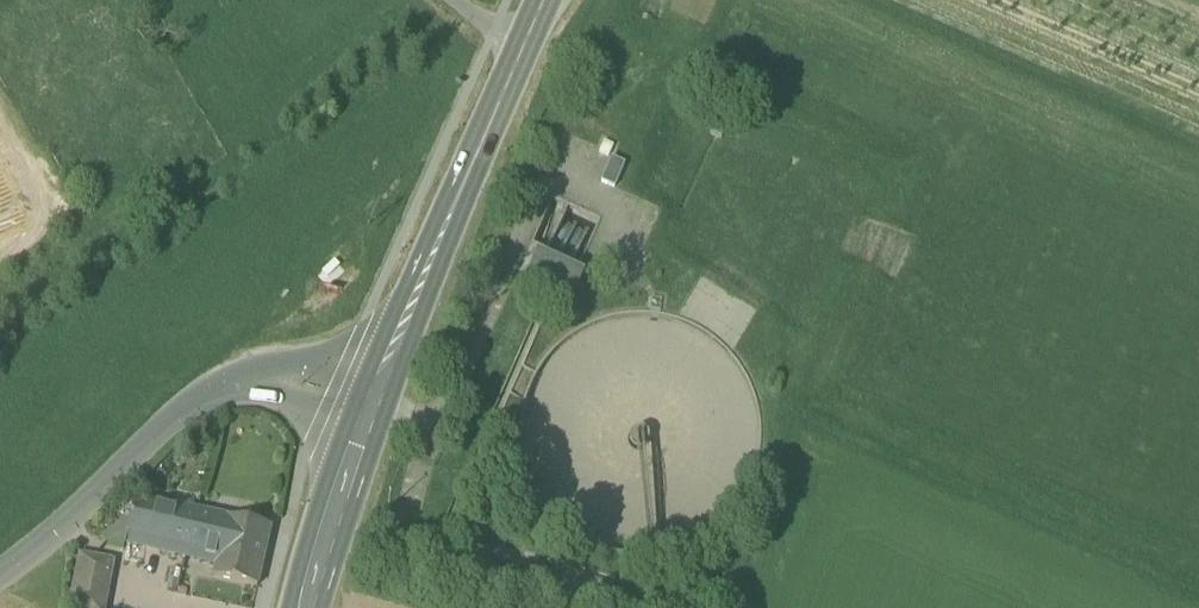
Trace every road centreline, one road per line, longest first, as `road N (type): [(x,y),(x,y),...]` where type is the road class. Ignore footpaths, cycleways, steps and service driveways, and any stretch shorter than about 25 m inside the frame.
road 1 (unclassified): [(372,398),(276,378),(199,402),(0,574)]
road 2 (primary): [(523,43),(372,398)]
road 3 (primary): [(372,398),(308,607)]

